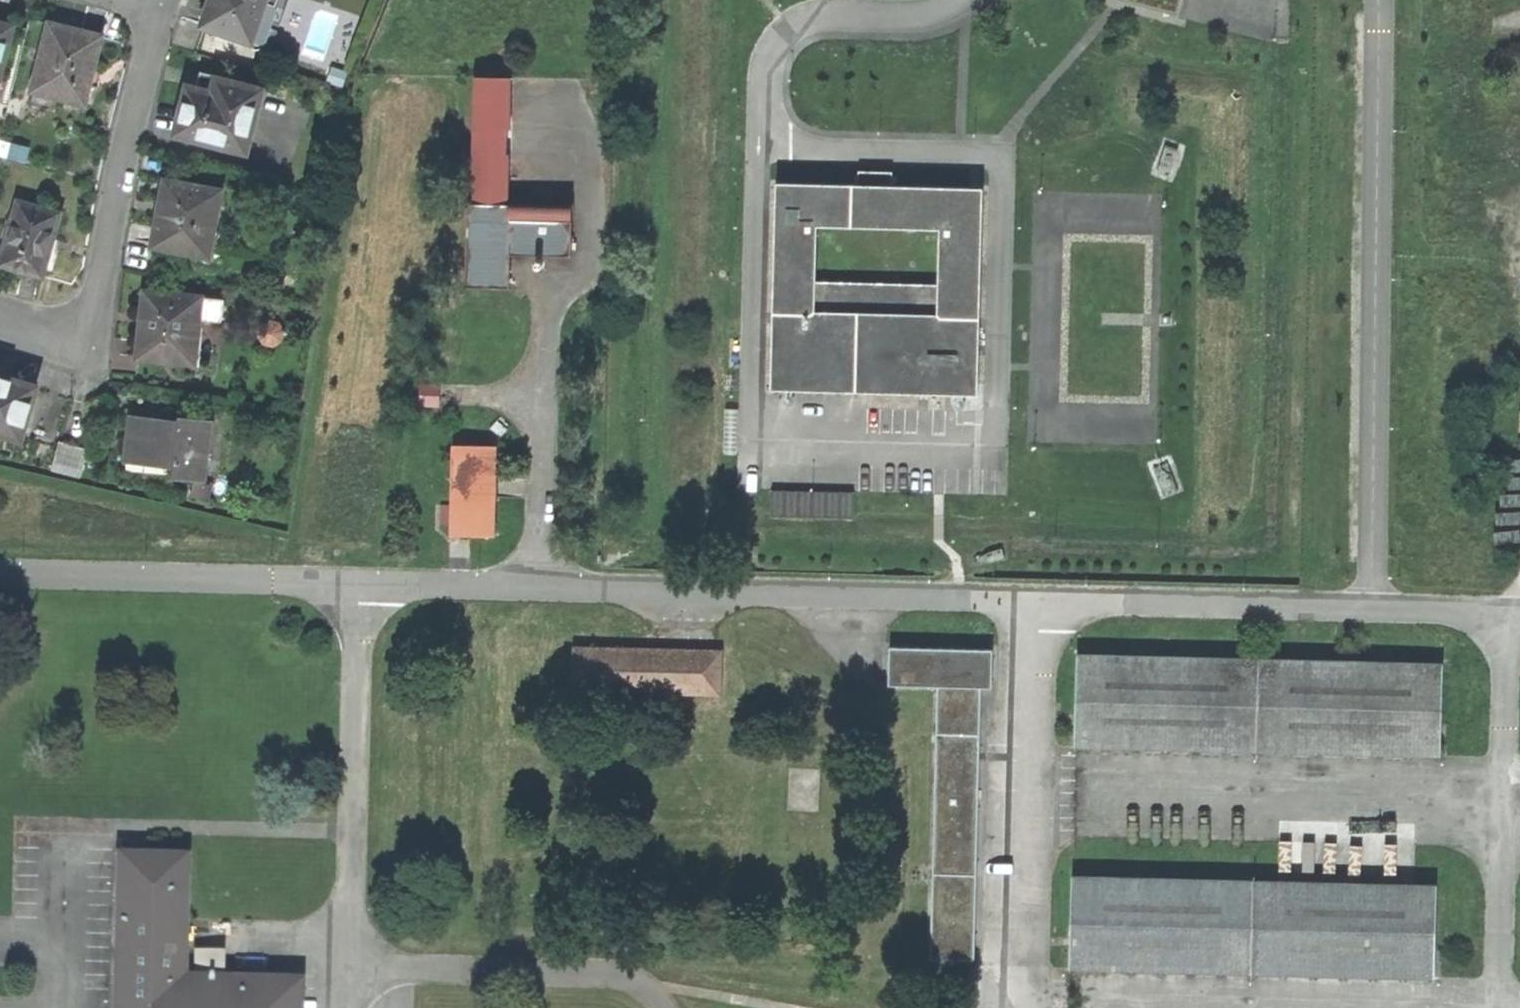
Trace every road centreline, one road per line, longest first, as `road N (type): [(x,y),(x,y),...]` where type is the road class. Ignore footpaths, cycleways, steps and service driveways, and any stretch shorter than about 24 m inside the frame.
road 1 (residential): [(160,4),(111,198),(89,347),(0,322)]

